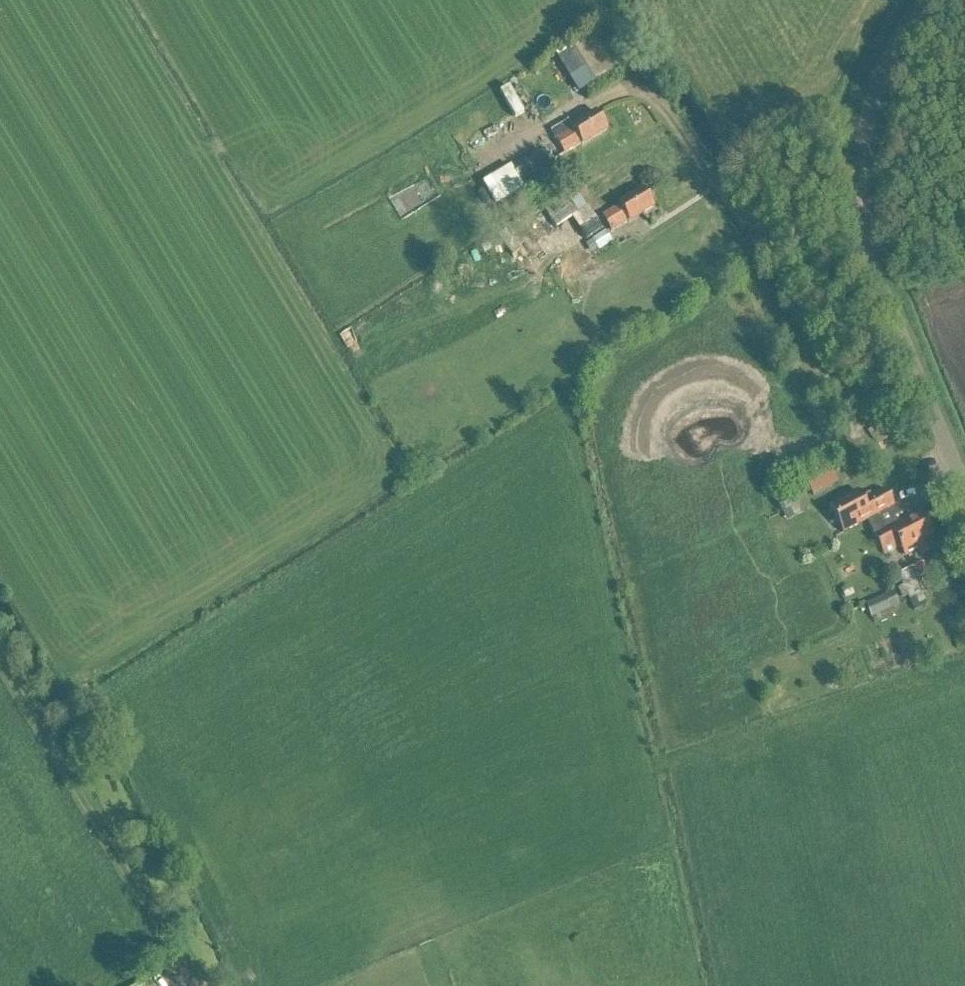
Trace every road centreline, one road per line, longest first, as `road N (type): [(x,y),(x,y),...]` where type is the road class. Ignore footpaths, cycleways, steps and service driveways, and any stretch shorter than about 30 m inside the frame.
road 1 (unclassified): [(964,492),(884,298),(861,183),(876,90),(928,0)]
road 2 (track): [(193,985),(0,666)]
road 3 (track): [(864,216),(743,226),(659,105),(623,91),(575,116)]

